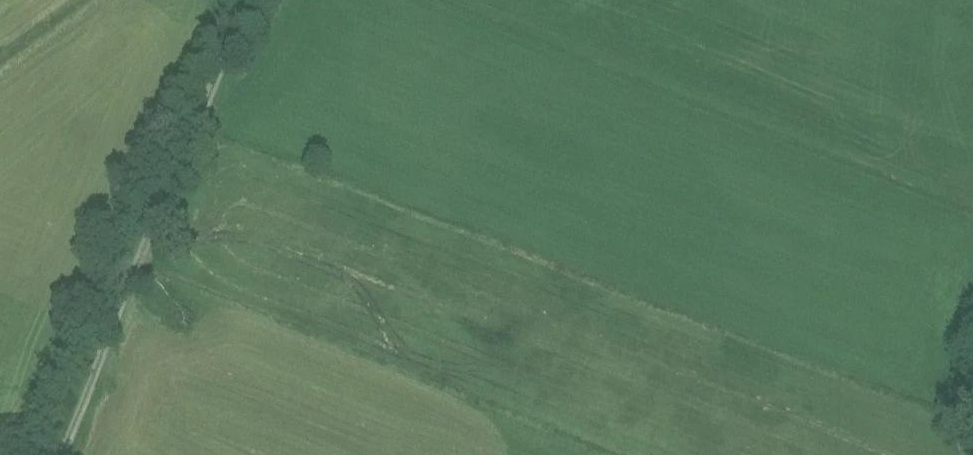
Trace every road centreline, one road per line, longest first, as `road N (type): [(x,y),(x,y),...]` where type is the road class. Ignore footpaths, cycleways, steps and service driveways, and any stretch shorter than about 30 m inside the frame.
road 1 (track): [(246,0),(62,454)]

